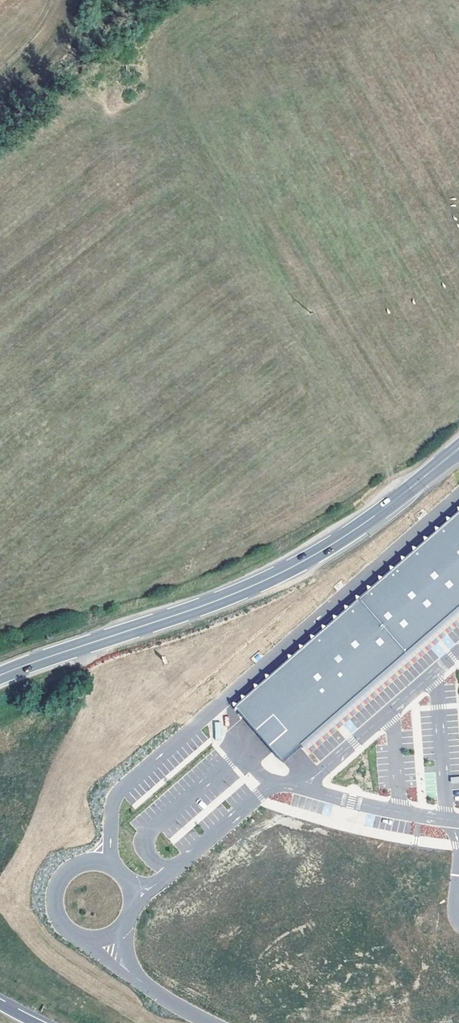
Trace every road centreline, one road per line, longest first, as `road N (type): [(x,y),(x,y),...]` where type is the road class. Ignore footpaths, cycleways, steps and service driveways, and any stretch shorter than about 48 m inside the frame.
road 1 (secondary): [(458,448),(385,509),(281,572),(0,674)]

